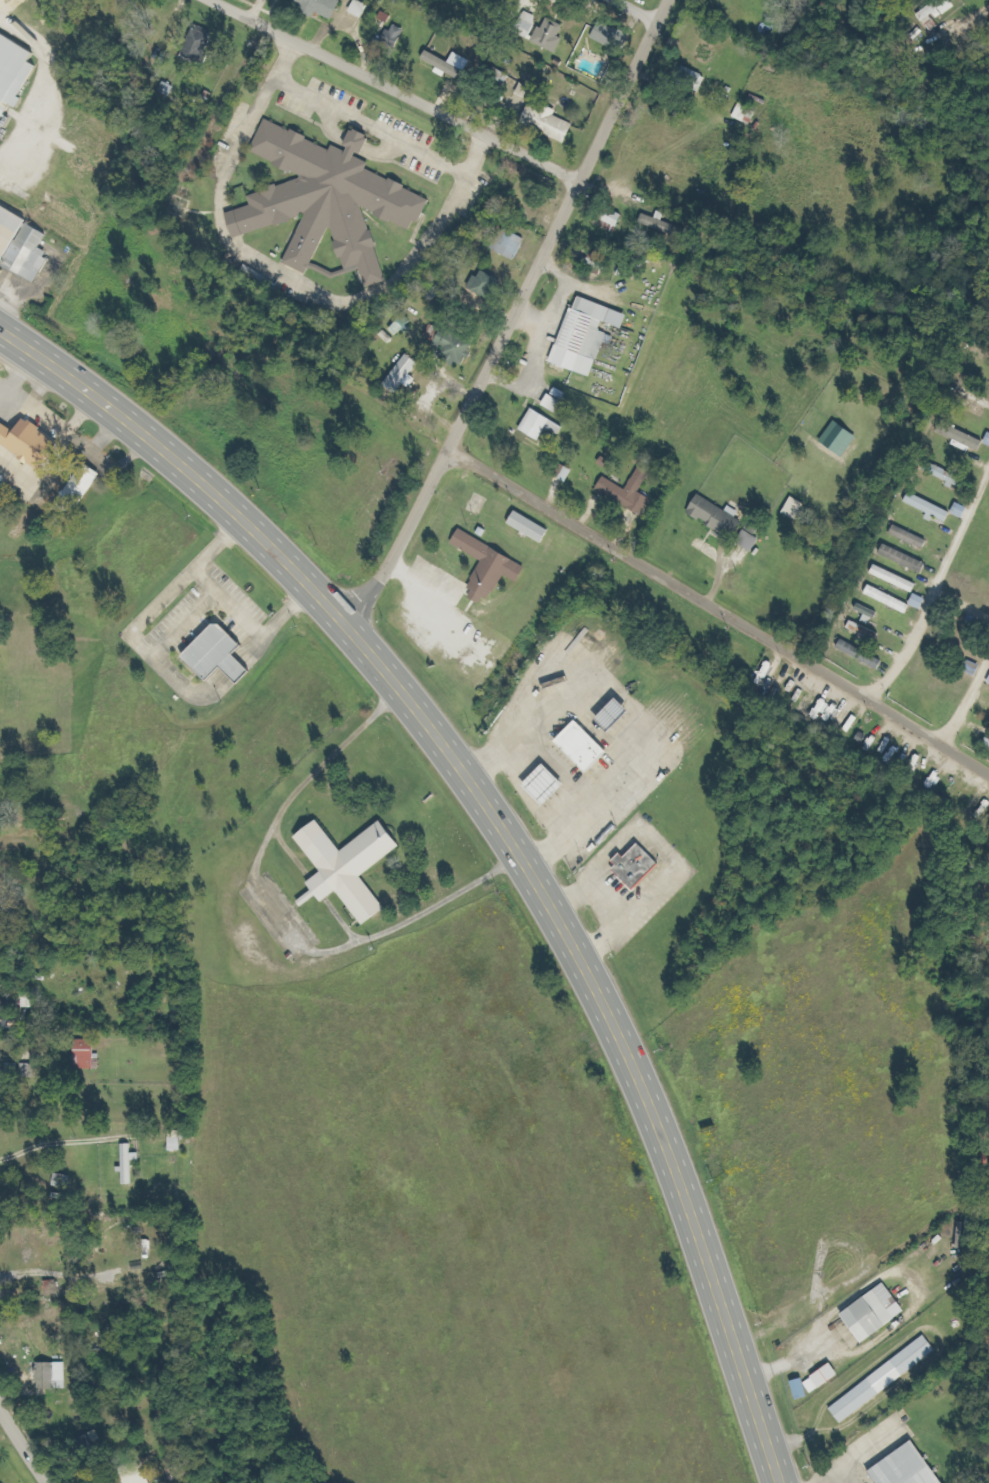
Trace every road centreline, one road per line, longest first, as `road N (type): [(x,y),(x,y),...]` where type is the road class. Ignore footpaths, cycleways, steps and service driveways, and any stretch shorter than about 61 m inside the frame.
road 1 (trunk): [(781,1482),(682,1190),(629,1061),(539,886),(456,755),(272,546),(131,427),(0,333)]
road 2 (residential): [(348,629),(367,607),(584,181),(666,0)]
road 3 (residential): [(988,780),(447,451)]
road 4 (residential): [(584,181),(201,0)]
road 5 (residential): [(988,565),(913,733)]

